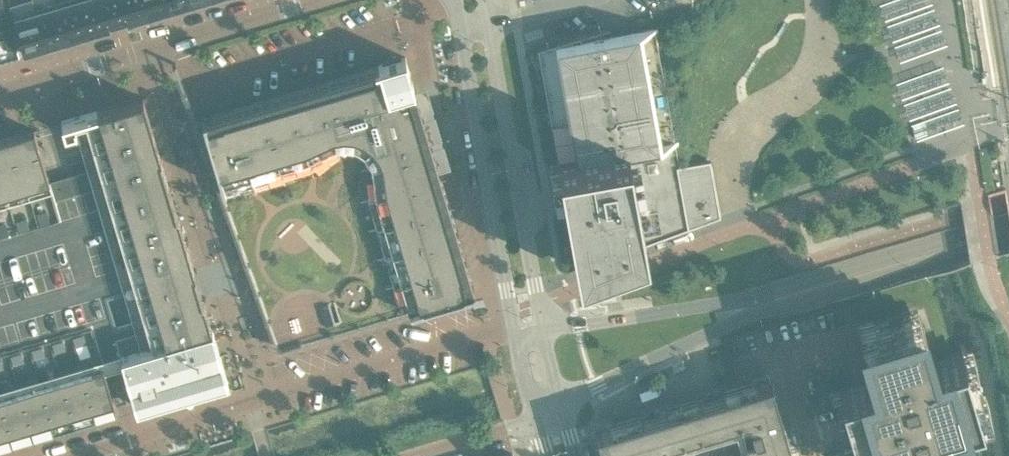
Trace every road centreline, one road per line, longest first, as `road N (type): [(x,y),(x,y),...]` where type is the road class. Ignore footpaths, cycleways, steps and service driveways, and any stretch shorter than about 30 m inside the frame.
road 1 (tertiary): [(561,407),(776,308),(1008,238)]
road 2 (tertiary): [(1008,222),(771,294),(544,324)]
road 3 (residential): [(515,323),(76,455)]
road 4 (residential): [(327,0),(0,98)]
road 5 (tertiary): [(544,324),(489,24)]
road 6 (tertiary): [(459,33),(515,323)]
road 7 (residential): [(816,0),(823,52),(804,88),(758,126),(740,167),(741,194),(765,220)]
road 8 (residential): [(415,455),(538,419)]

